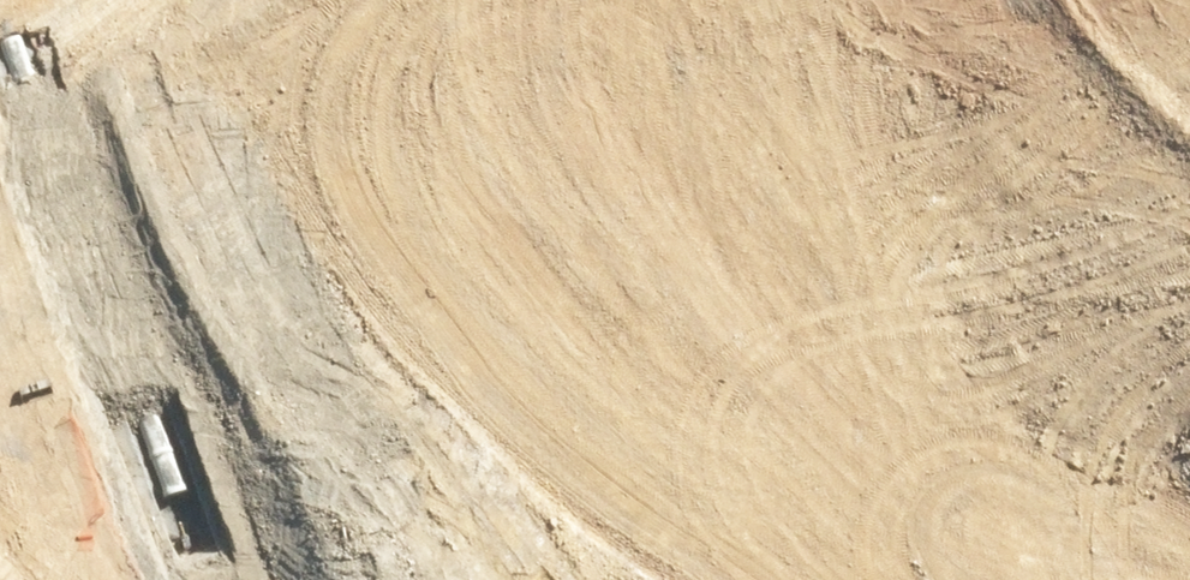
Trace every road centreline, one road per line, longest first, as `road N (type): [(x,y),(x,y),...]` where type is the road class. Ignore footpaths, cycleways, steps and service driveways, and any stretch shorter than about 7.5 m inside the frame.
road 1 (trunk): [(312,579),(839,245),(1172,0)]
road 2 (trunk): [(1189,107),(862,344),(510,579)]

